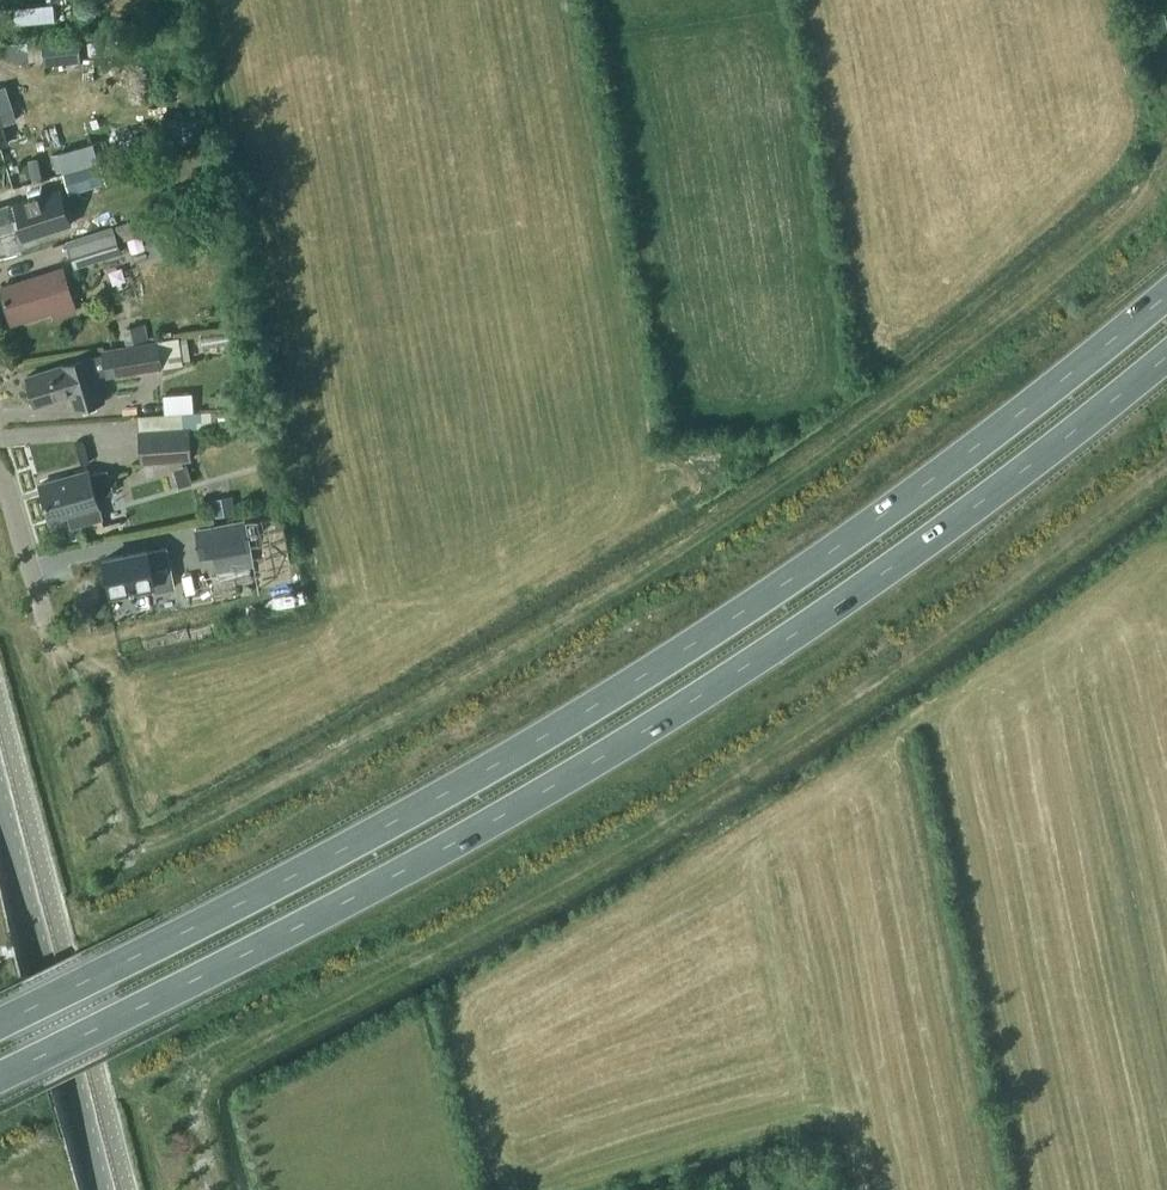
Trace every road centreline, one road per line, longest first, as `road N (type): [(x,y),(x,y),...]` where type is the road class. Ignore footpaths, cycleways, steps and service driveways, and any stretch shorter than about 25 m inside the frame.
road 1 (trunk): [(1166,294),(752,606),(527,747),(0,1024)]
road 2 (trunk): [(0,1077),(546,790),(777,648),(998,489),(1166,356)]
road 3 (tertiary): [(100,1189),(0,810)]
road 4 (unclassified): [(0,475),(48,629)]

